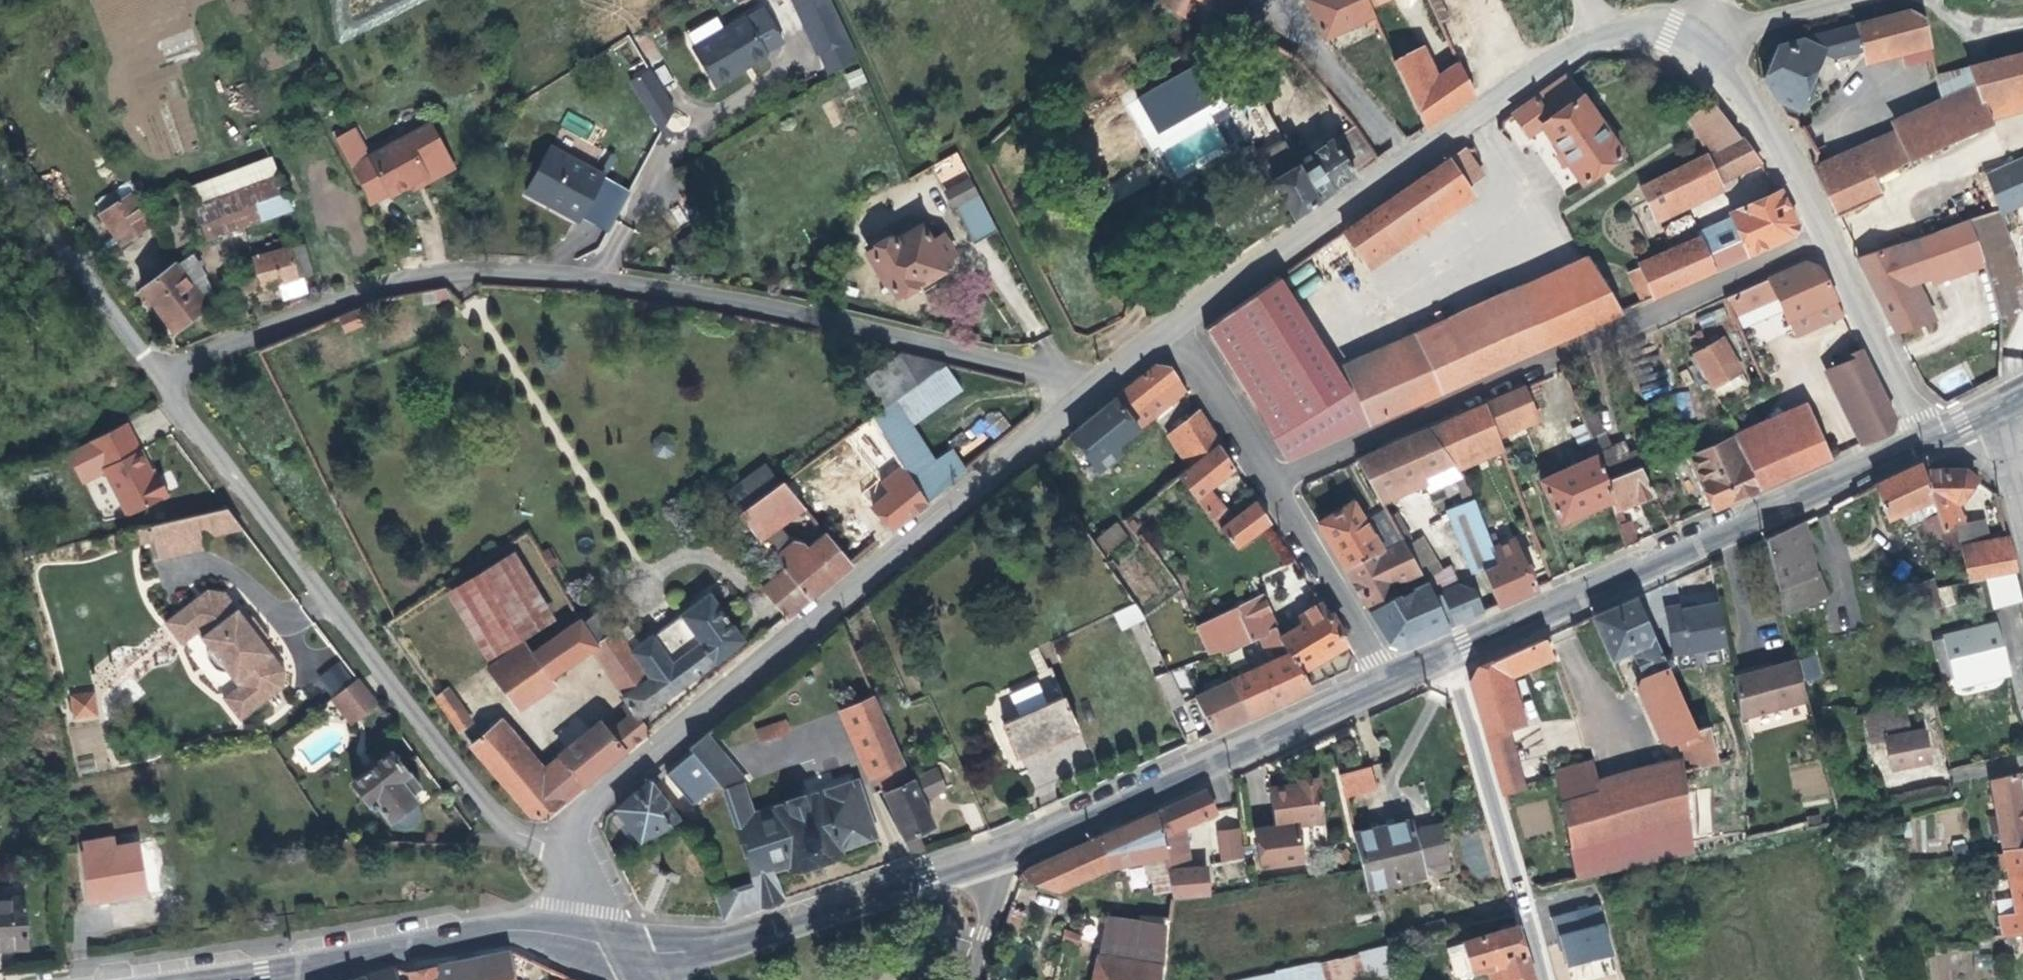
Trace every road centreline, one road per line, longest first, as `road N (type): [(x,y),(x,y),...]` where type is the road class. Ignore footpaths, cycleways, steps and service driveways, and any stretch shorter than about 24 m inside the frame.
road 1 (residential): [(179,363),(379,285),(483,268),(587,274),(792,307),(1104,379)]
road 2 (residential): [(570,852),(581,814),(1104,379)]
road 3 (residential): [(179,363),(168,393),(492,812),(570,852)]
road 4 (residential): [(1276,488),(1827,239)]
road 5 (secondary): [(1926,436),(1446,654)]
road 6 (residential): [(1178,322),(1599,31)]
road 7 (track): [(836,0),(911,168),(954,147),(970,159),(1064,336),(1062,366)]
road 8 (secondary): [(1387,681),(1002,850)]
road 9 (secondary): [(1002,850),(739,942),(664,953),(626,946)]
road 10 (residential): [(1446,654),(1543,979)]
road 11 (secondary): [(292,970),(506,930),(626,946)]
road 12 (track): [(168,393),(0,165)]
road 13 (residential): [(1700,44),(1742,88),(1827,239)]
road 14 (residential): [(1276,488),(1387,681)]
road 15 (residential): [(1827,239),(1926,436)]
road 16 (residential): [(1178,322),(1276,488)]
road 17 (residential): [(1852,0),(1700,44)]
road 18 (residential): [(1002,850),(967,979)]

